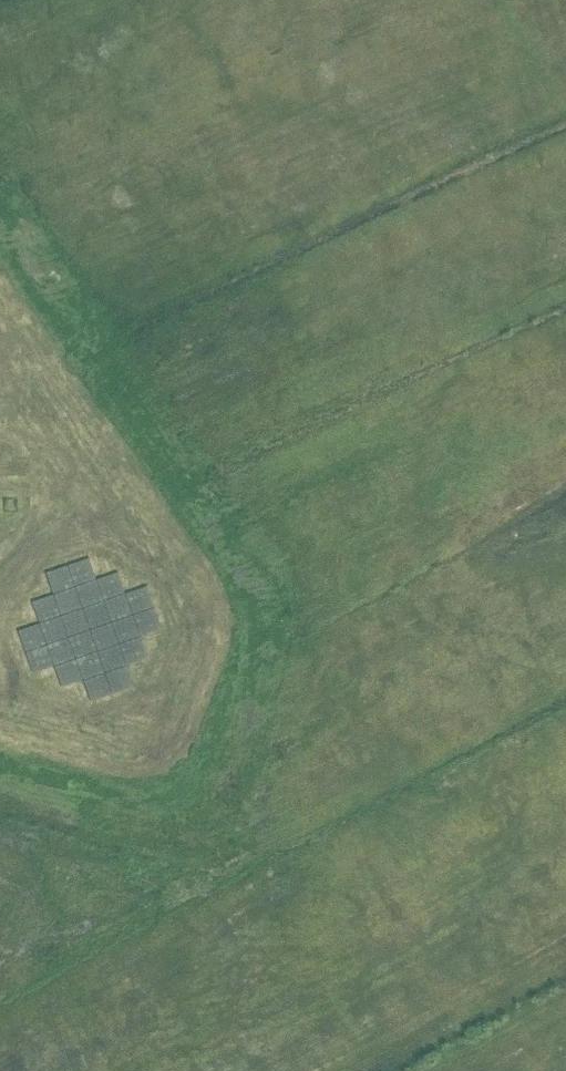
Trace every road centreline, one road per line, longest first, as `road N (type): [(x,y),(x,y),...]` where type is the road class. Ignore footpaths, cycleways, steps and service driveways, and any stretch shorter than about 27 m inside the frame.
road 1 (track): [(0,657),(58,702),(156,746)]

